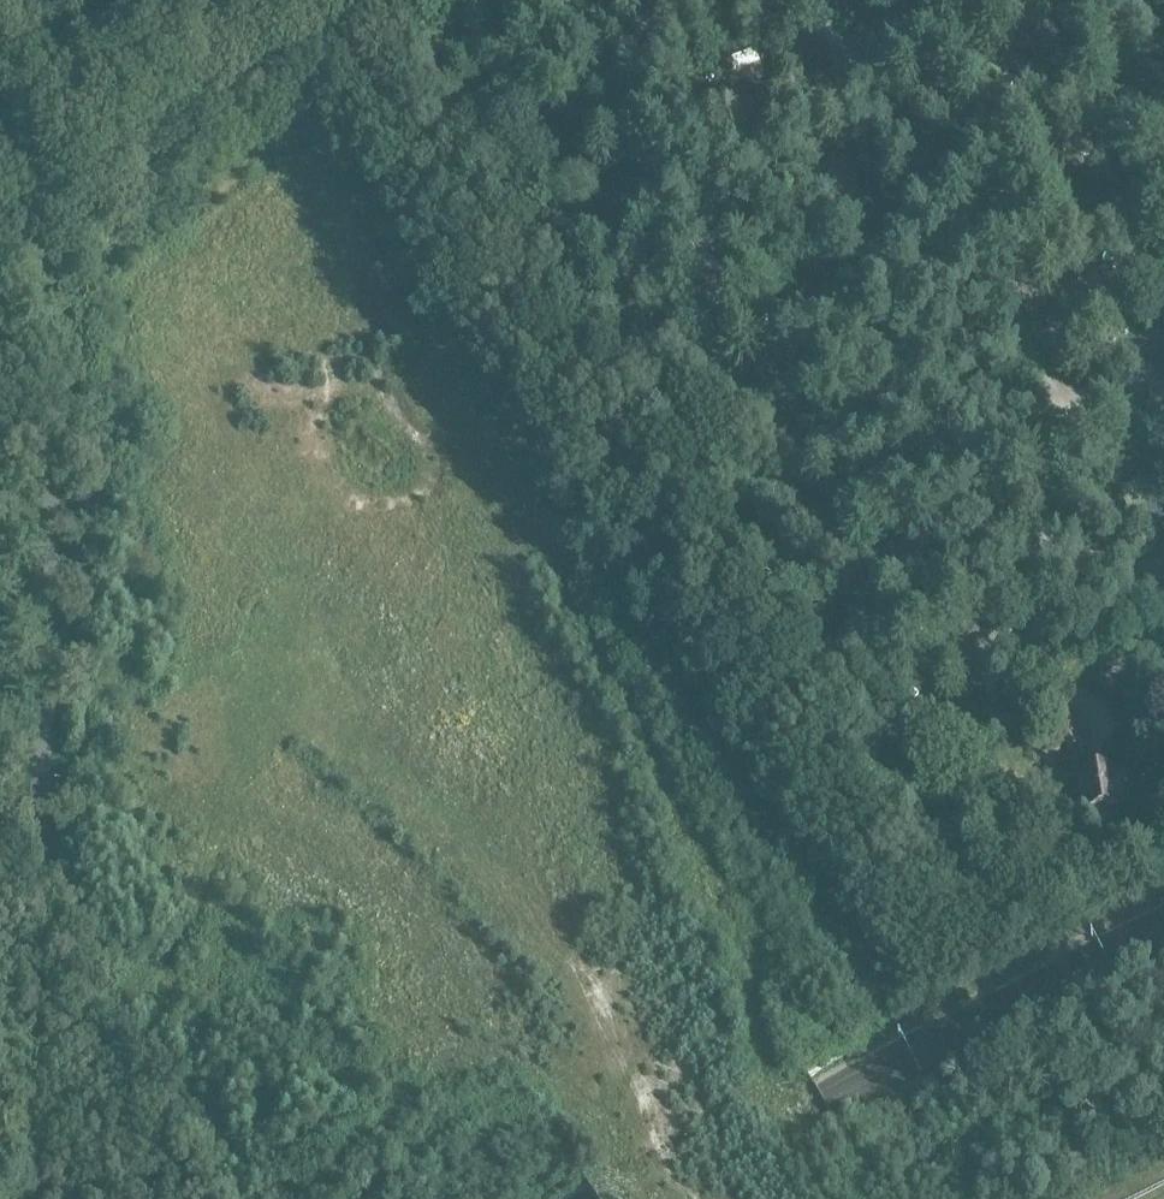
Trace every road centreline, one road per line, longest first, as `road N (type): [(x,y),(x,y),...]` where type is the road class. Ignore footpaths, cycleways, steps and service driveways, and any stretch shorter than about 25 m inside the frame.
road 1 (unclassified): [(29,1198),(48,345),(32,254),(0,151)]

